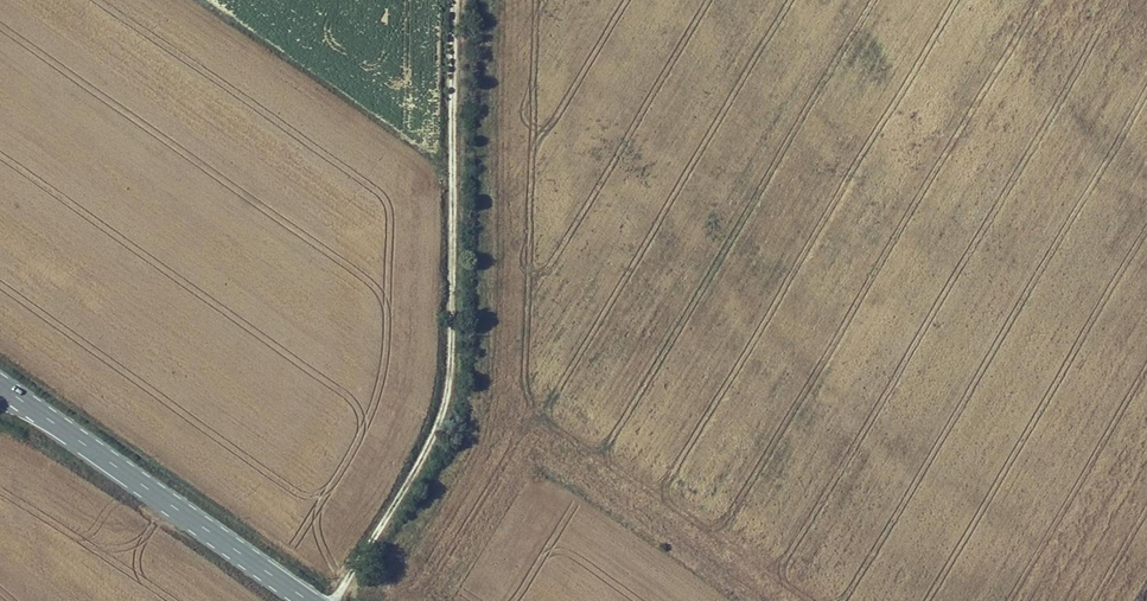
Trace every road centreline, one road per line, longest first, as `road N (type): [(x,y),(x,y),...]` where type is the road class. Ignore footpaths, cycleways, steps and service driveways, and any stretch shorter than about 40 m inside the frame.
road 1 (unclassified): [(330,600),(435,439),(449,394),(459,0)]
road 2 (primary): [(0,383),(316,600)]

